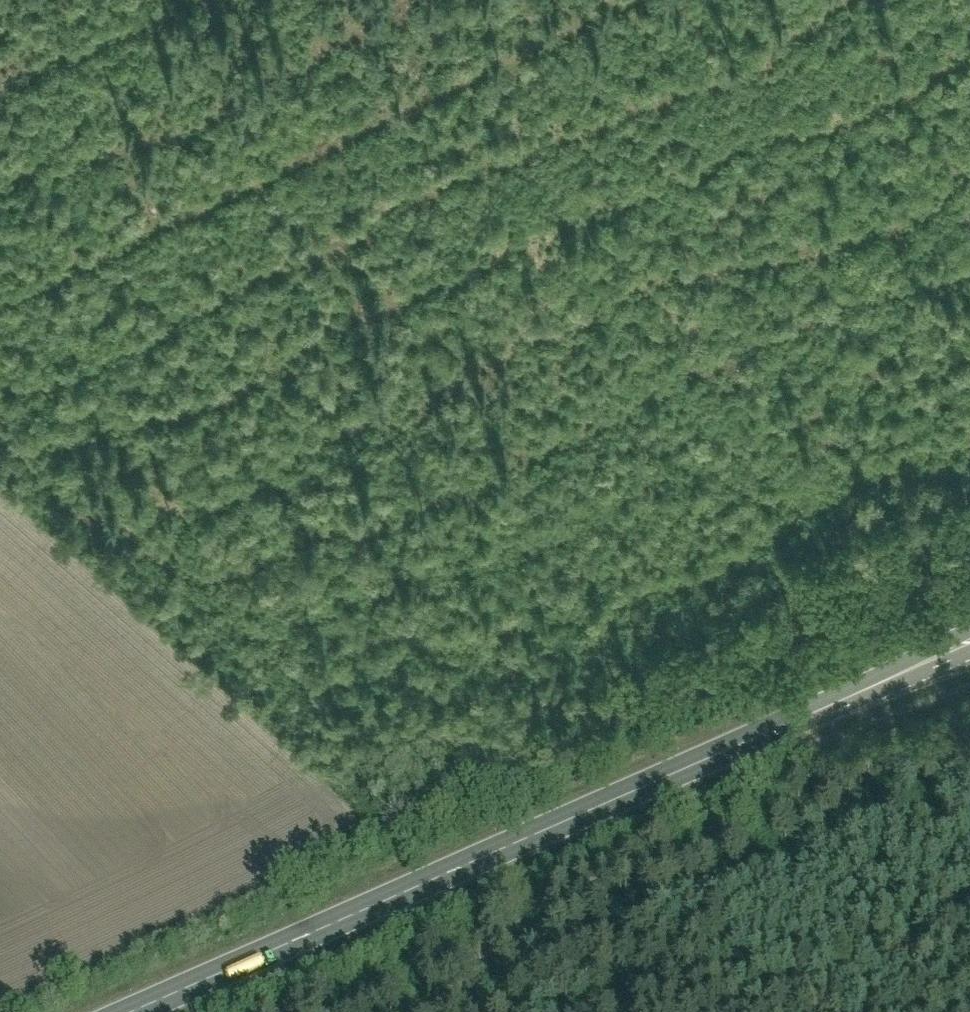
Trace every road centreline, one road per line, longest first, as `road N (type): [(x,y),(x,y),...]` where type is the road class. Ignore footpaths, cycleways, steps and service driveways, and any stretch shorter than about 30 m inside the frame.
road 1 (primary): [(140,1011),(969,652)]

